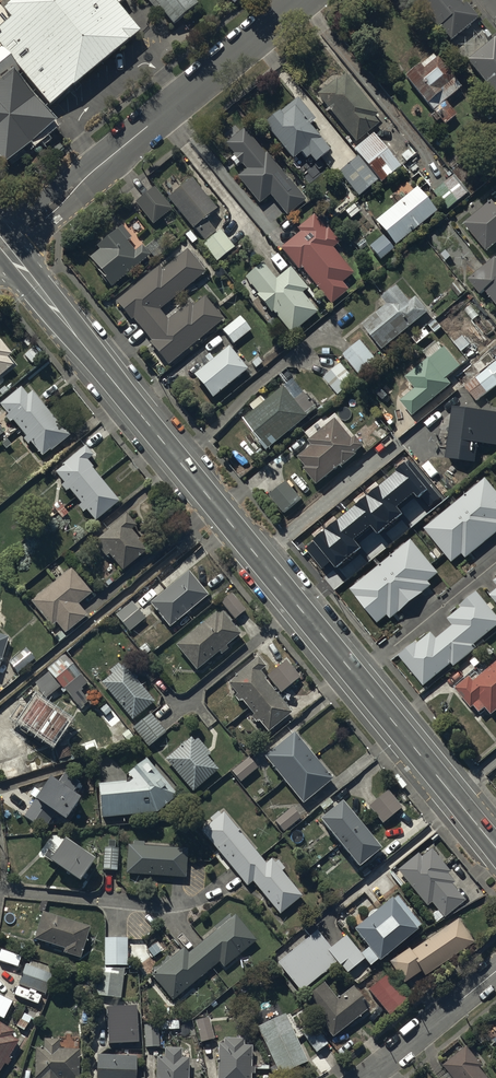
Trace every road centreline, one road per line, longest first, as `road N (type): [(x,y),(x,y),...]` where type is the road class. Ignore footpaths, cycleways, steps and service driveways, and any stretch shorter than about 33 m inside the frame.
road 1 (tertiary): [(4,247),(495,847)]
road 2 (unclassified): [(302,0),(4,247)]
road 3 (unclassified): [(366,1077),(495,972)]

